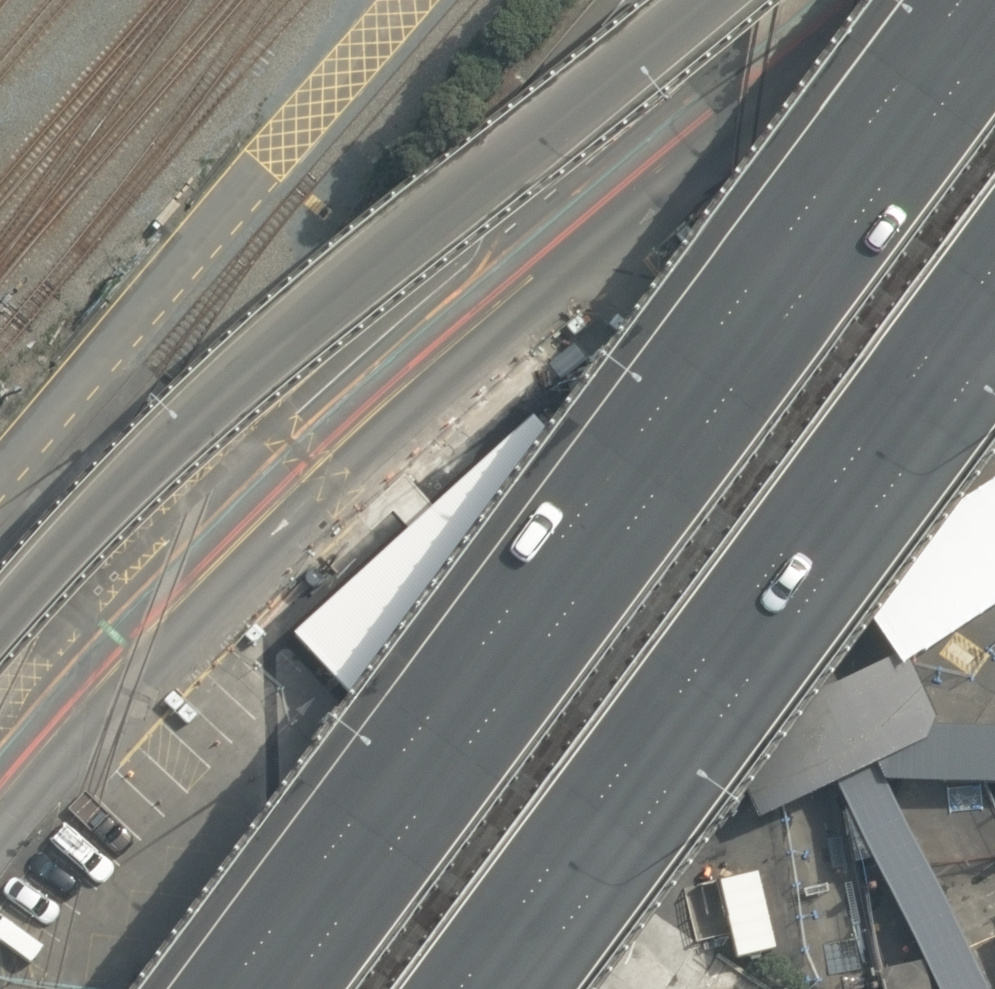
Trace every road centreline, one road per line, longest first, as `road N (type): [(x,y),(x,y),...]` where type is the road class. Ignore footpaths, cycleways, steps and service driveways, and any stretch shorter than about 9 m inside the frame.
road 1 (motorway): [(297,988),(994,36)]
road 2 (secondary): [(0,782),(257,525),(605,212),(859,0)]
road 3 (motorway): [(0,626),(167,455),(727,0)]
road 4 (motorway): [(994,267),(463,988)]

